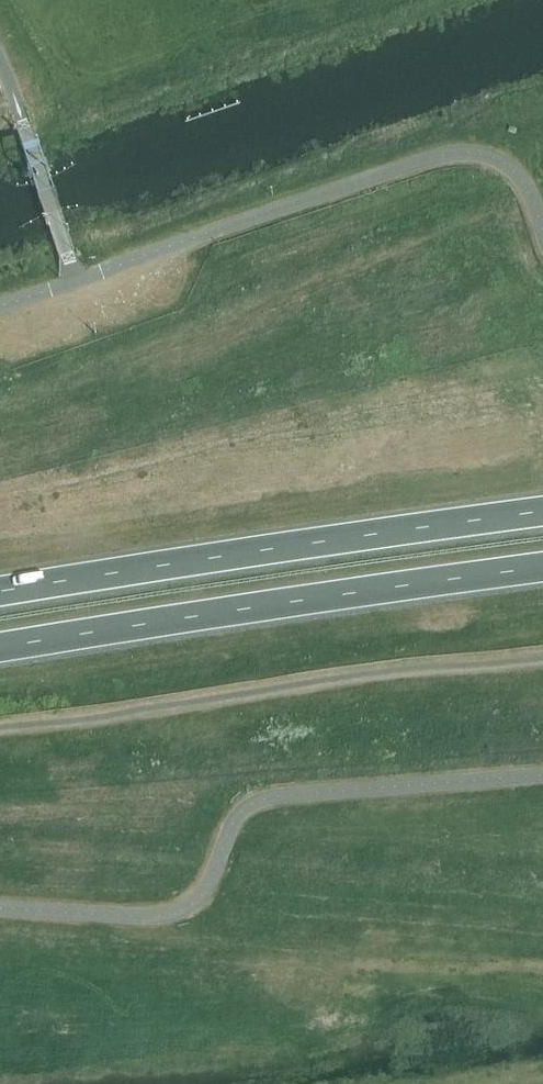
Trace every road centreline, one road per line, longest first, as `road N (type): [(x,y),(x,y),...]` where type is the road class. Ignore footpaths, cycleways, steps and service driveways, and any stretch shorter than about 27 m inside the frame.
road 1 (trunk): [(0,651),(542,567)]
road 2 (trunk): [(542,512),(0,595)]

